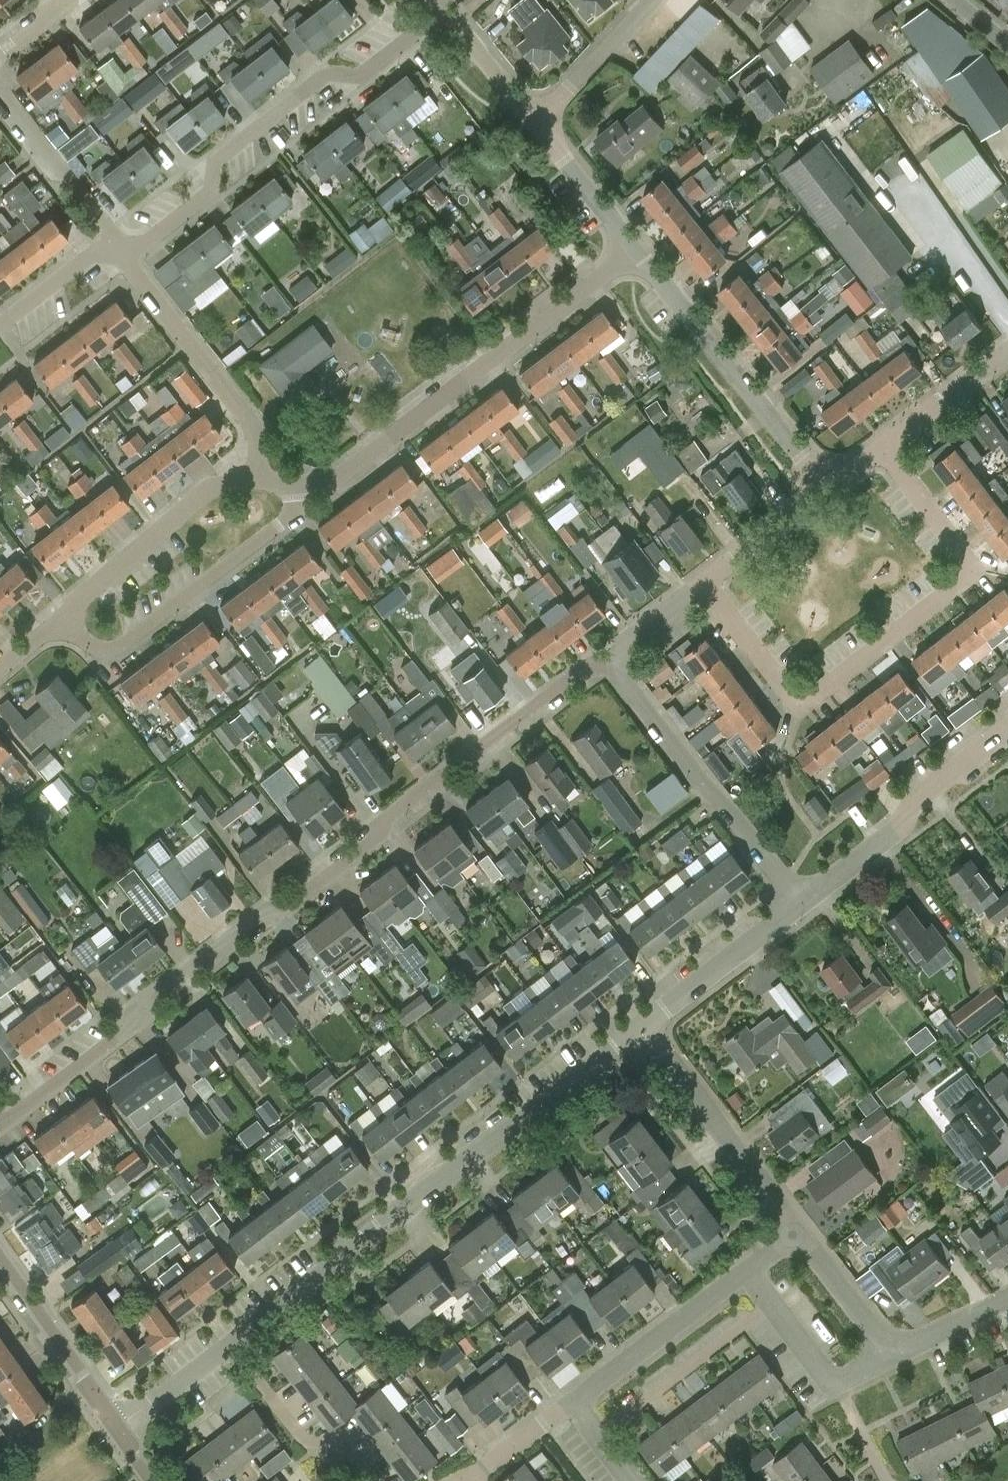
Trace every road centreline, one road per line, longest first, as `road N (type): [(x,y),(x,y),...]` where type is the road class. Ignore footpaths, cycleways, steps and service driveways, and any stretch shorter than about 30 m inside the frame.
road 1 (residential): [(614,667),(590,664),(380,823),(378,843),(285,913),(261,911),(138,1003),(127,1033),(0,1118)]
road 2 (residential): [(704,583),(801,708),(892,640),(973,568),(880,450)]
road 3 (residential): [(233,1340),(648,1021)]
road 4 (residential): [(293,483),(327,481),(636,250)]
road 5 (residential): [(443,8),(366,74),(327,74),(217,161),(211,196),(127,255)]
road 6 (residential): [(63,622),(98,649),(128,643),(296,514),(293,483)]
road 7 (residential): [(829,489),(636,250)]
road 8 (residential): [(800,906),(614,667)]
road 9 (residential): [(800,906),(898,831),(923,795),(1007,728)]
road 10 (residential): [(127,255),(256,427),(253,483)]
road 11 (residential): [(803,1228),(648,1021)]
road 12 (residential): [(253,483),(211,490),(63,622)]
road 13 (residential): [(571,1394),(749,1269)]
road 14 (residential): [(233,1340),(304,1440),(342,1442),(374,1480)]
road 15 (residential): [(115,1429),(0,1265)]
road 16 (residential): [(0,91),(110,226),(109,245)]
road 17 (residential): [(648,1021),(800,906)]
road 18 (residential): [(539,122),(657,0)]
road 19 (residential): [(636,250),(539,122)]
road 20 (residential): [(880,450),(1007,353)]
road 21 (residential): [(704,583),(829,489)]
road 22 (residential): [(803,1228),(891,1355)]
road 23 (residential): [(539,122),(443,8)]
road 24 (residential): [(115,1429),(233,1340)]
road 25 (residential): [(835,1385),(749,1269)]
road 26 (residential): [(457,1480),(571,1394)]
road 27 (residential): [(109,245),(0,328)]
road 28 (residential): [(891,1355),(1007,1299)]
road 29 (residential): [(704,583),(619,645),(614,667)]

